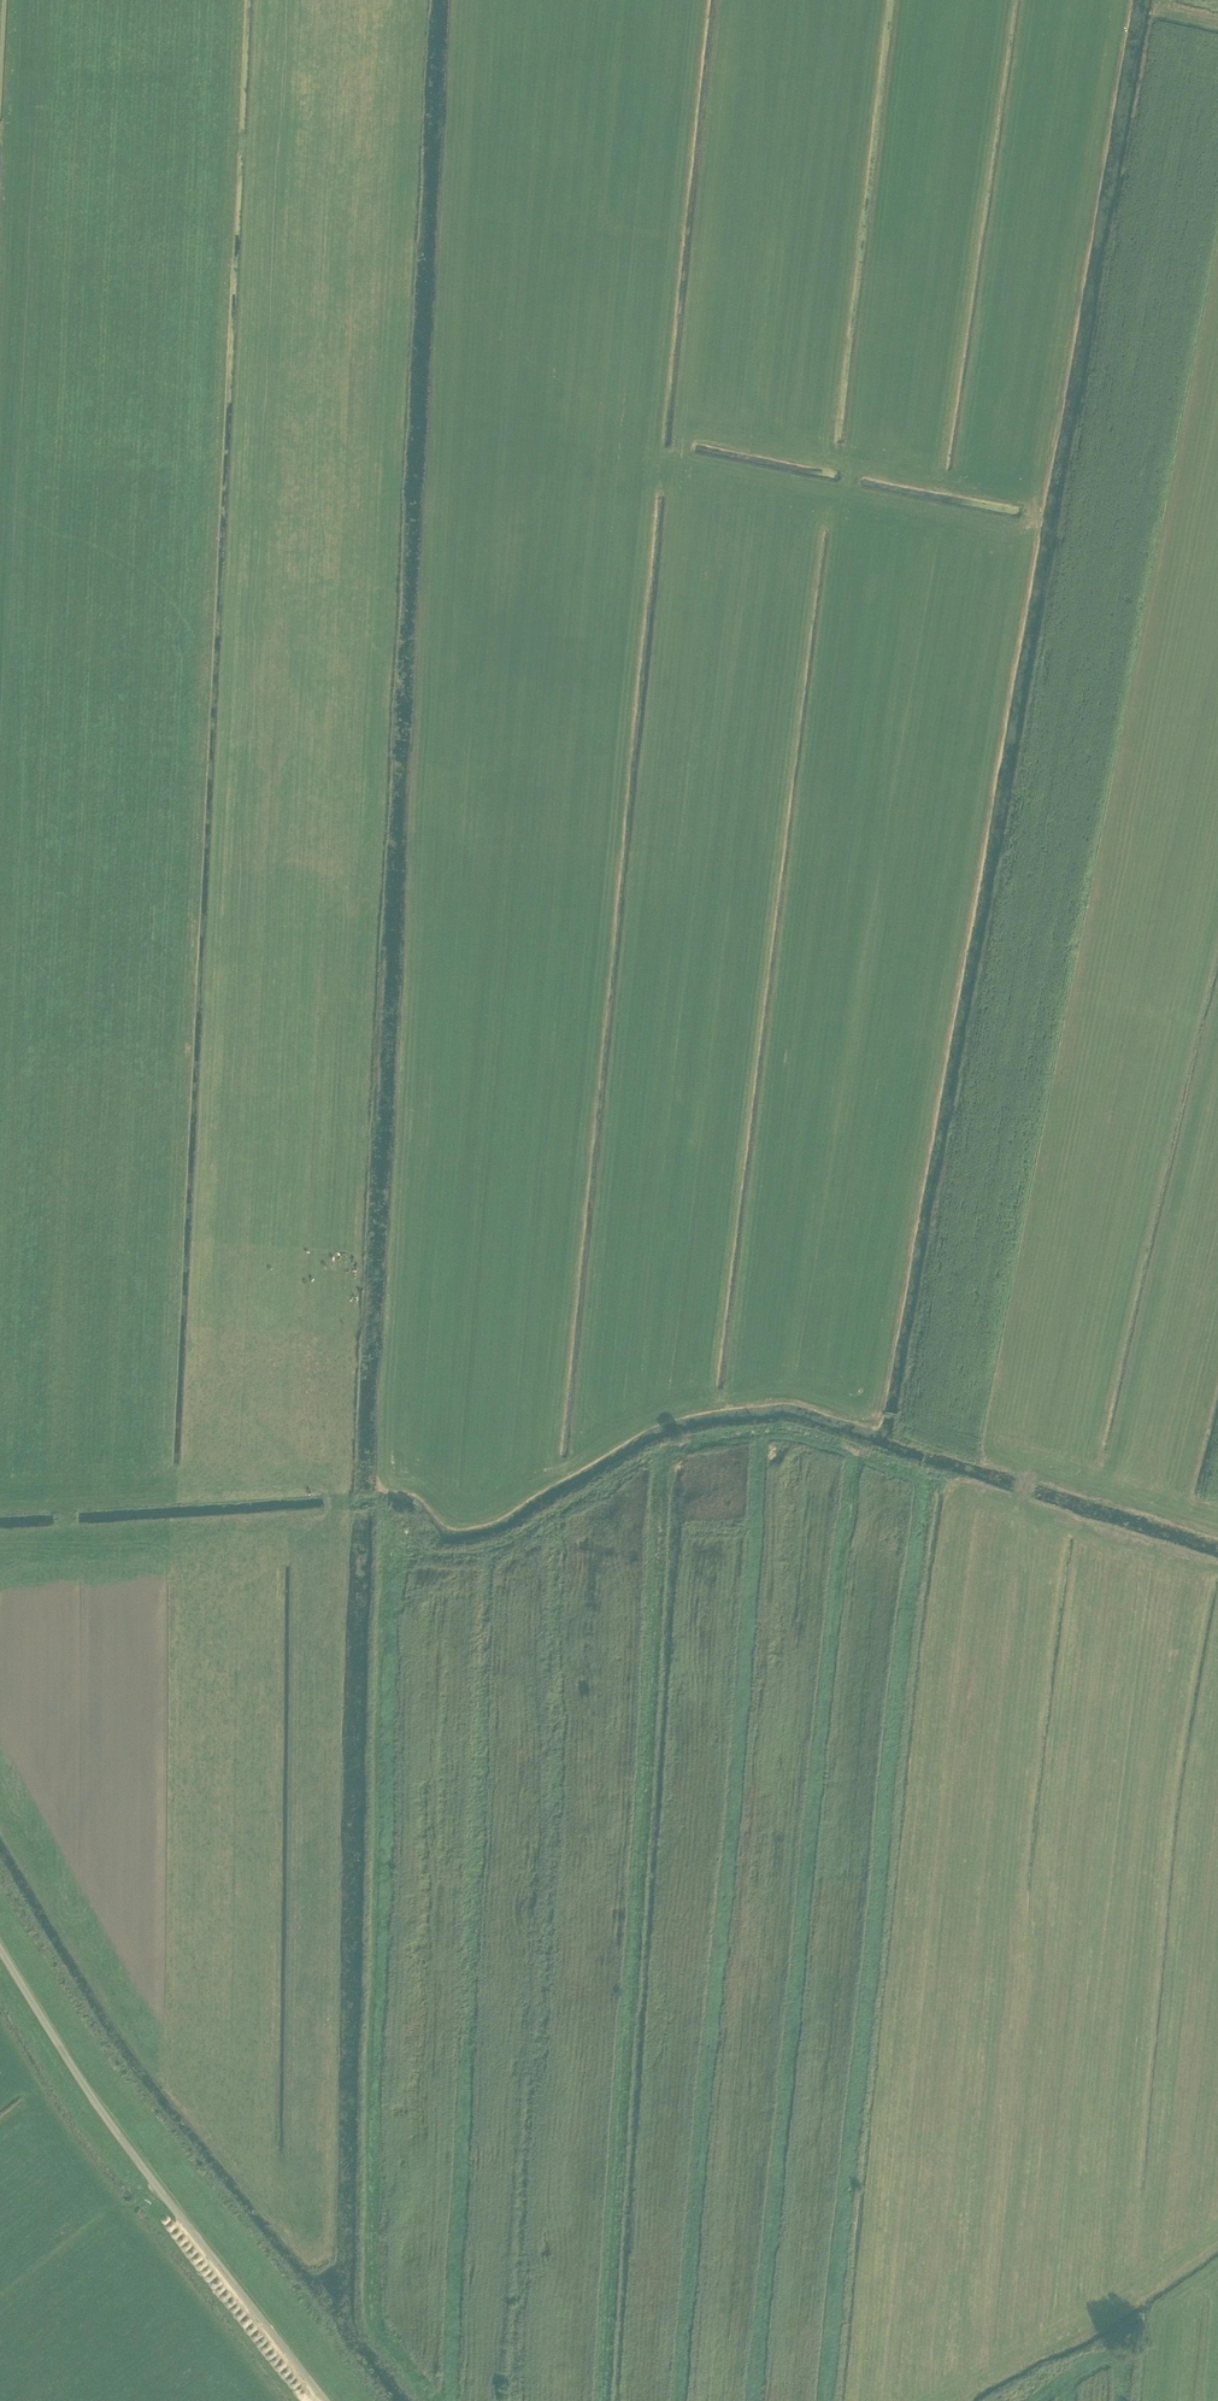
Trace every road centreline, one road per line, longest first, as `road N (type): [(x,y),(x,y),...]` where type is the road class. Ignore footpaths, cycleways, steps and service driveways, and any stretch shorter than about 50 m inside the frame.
road 1 (unclassified): [(325,2400),(102,2112),(0,1945)]

